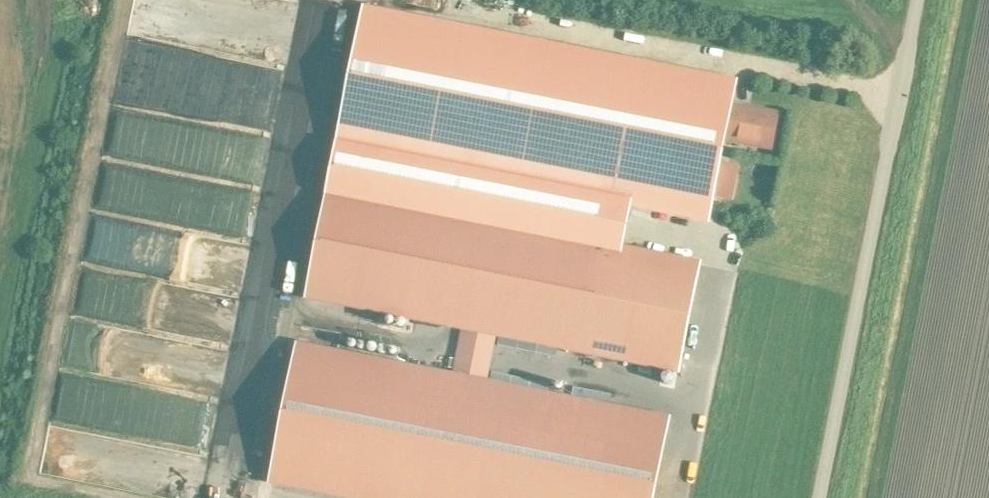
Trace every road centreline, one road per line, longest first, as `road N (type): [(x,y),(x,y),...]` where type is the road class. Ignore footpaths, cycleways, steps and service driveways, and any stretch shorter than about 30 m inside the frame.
road 1 (unclassified): [(807,497),(904,0)]

